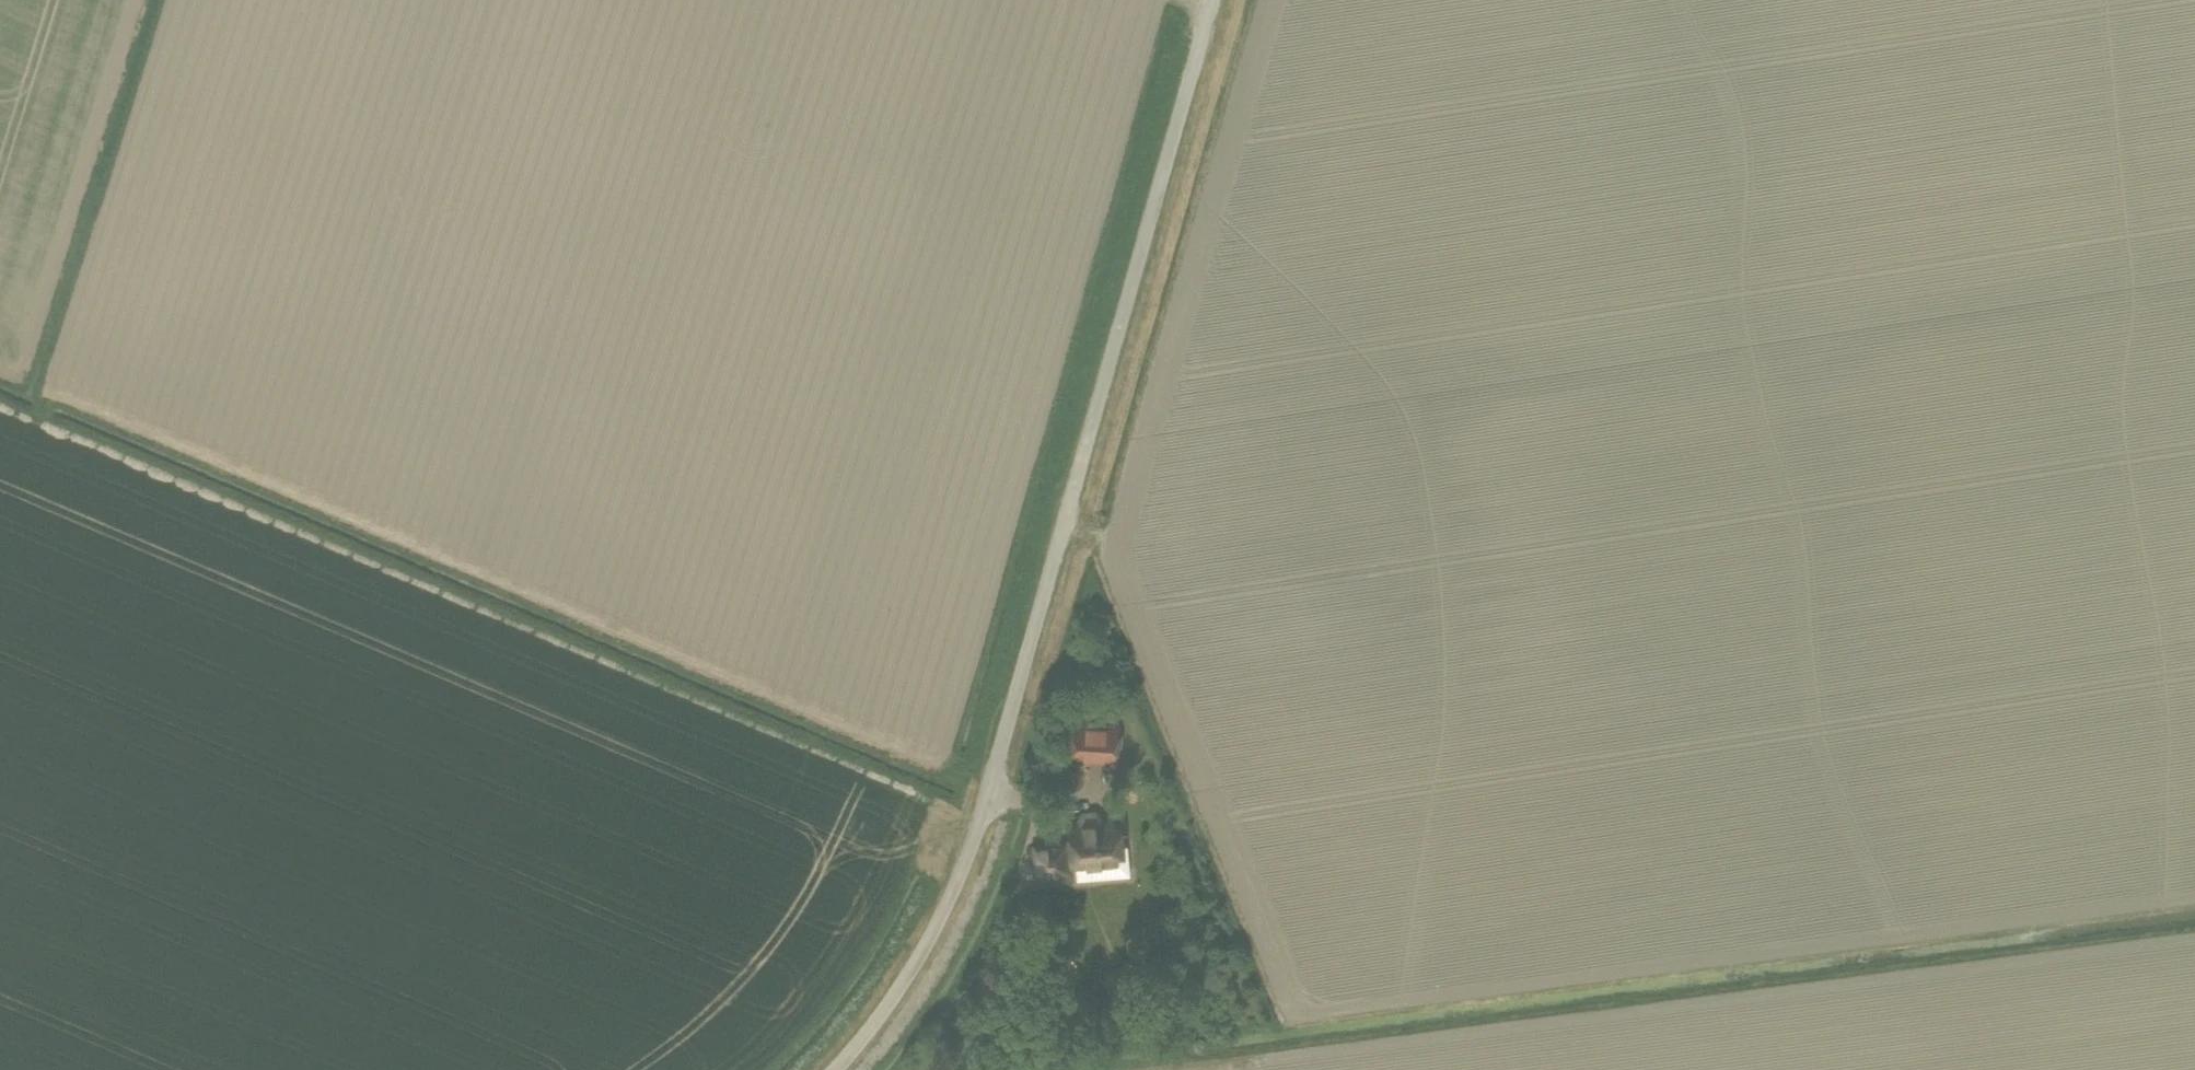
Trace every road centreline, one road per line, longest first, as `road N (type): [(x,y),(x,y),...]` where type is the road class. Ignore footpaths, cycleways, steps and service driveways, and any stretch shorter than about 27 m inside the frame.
road 1 (unclassified): [(835,1069),(902,986),(971,843),(1206,0)]

